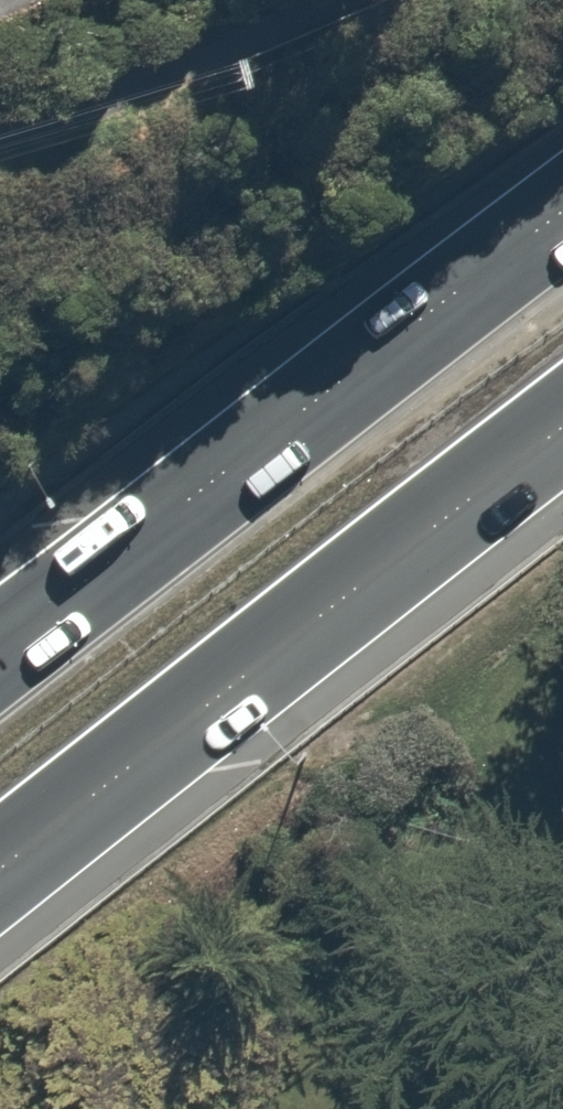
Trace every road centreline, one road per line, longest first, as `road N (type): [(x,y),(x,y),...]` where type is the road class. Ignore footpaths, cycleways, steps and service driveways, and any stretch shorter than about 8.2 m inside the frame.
road 1 (trunk): [(562,433),(0,876)]
road 2 (trunk): [(0,648),(562,219)]

